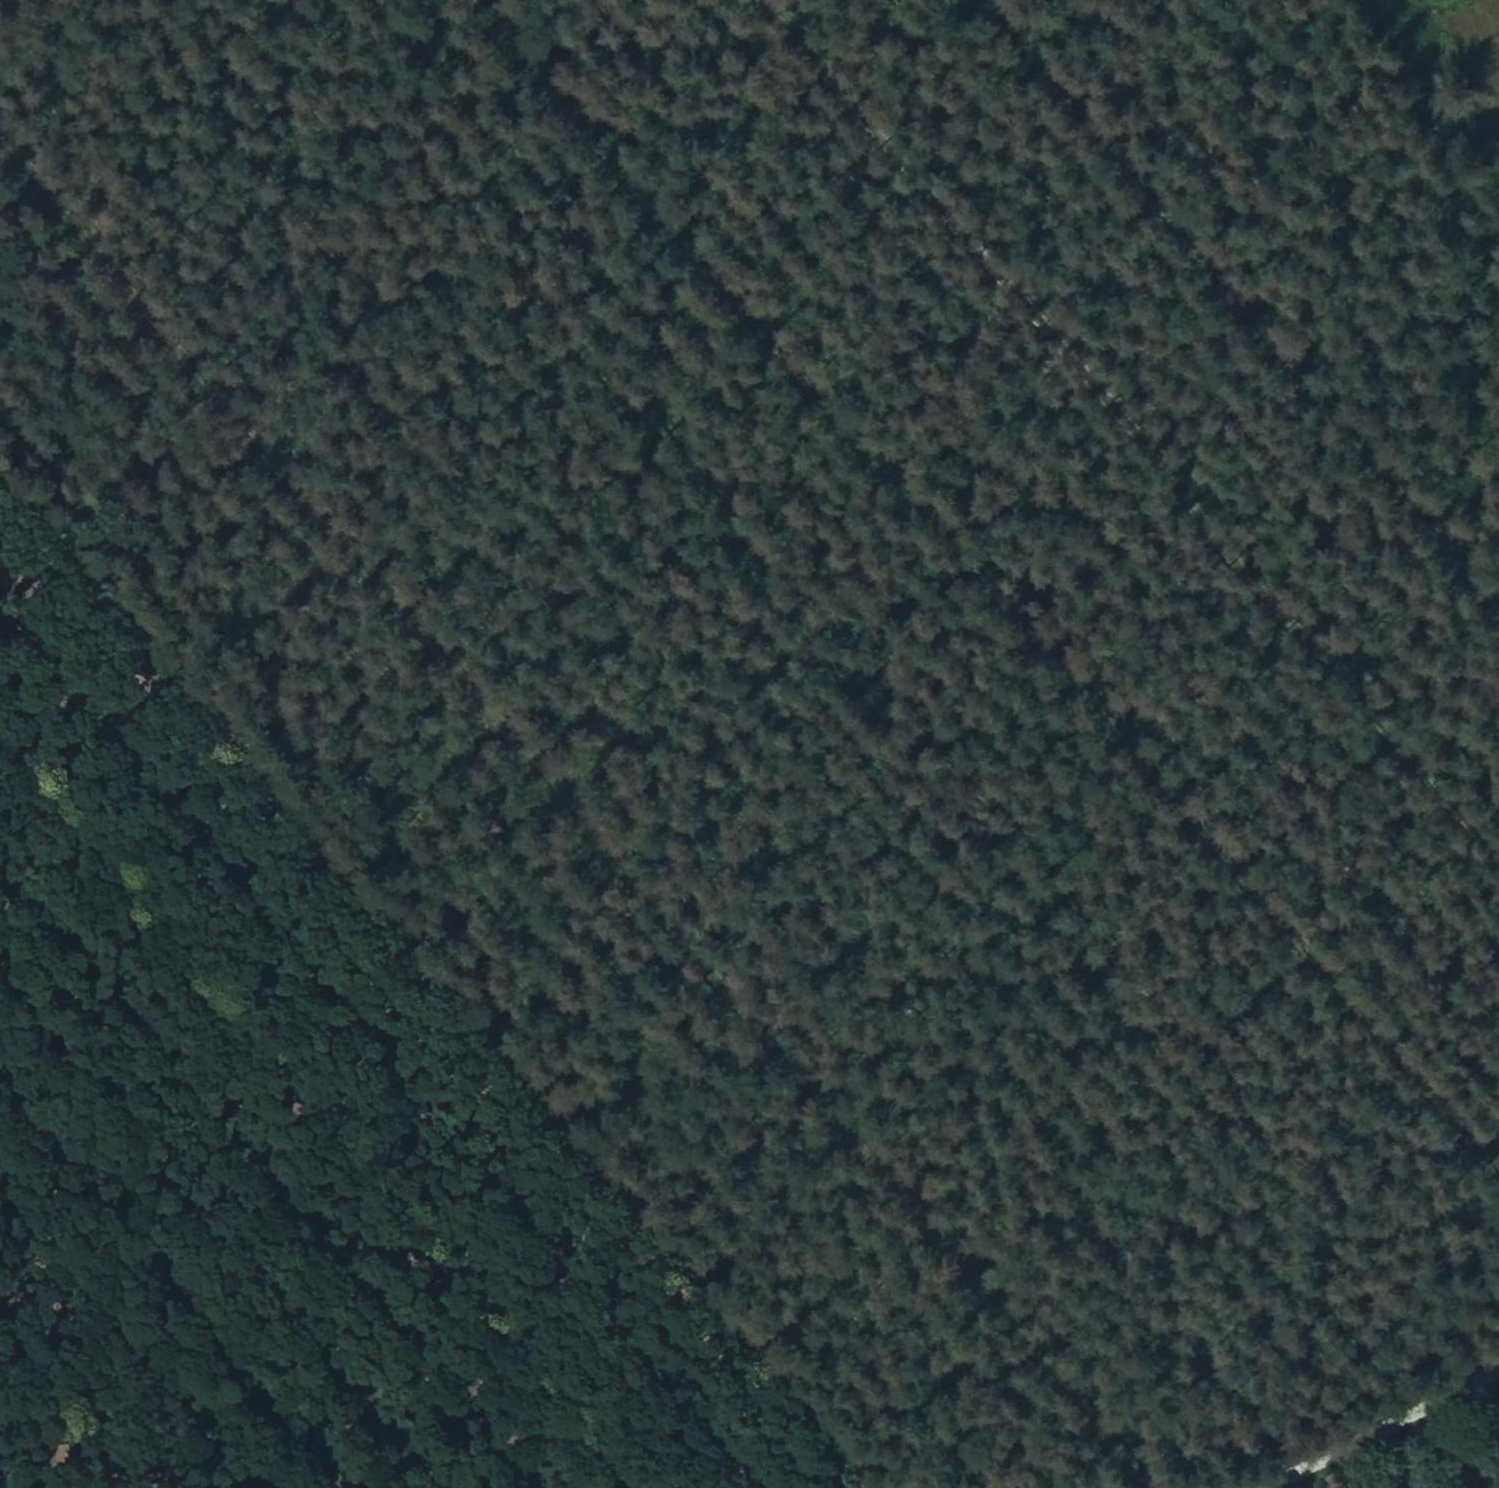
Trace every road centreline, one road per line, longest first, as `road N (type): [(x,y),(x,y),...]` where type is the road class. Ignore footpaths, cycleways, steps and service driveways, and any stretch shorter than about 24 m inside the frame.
road 1 (track): [(1498,1363),(1248,1487)]

